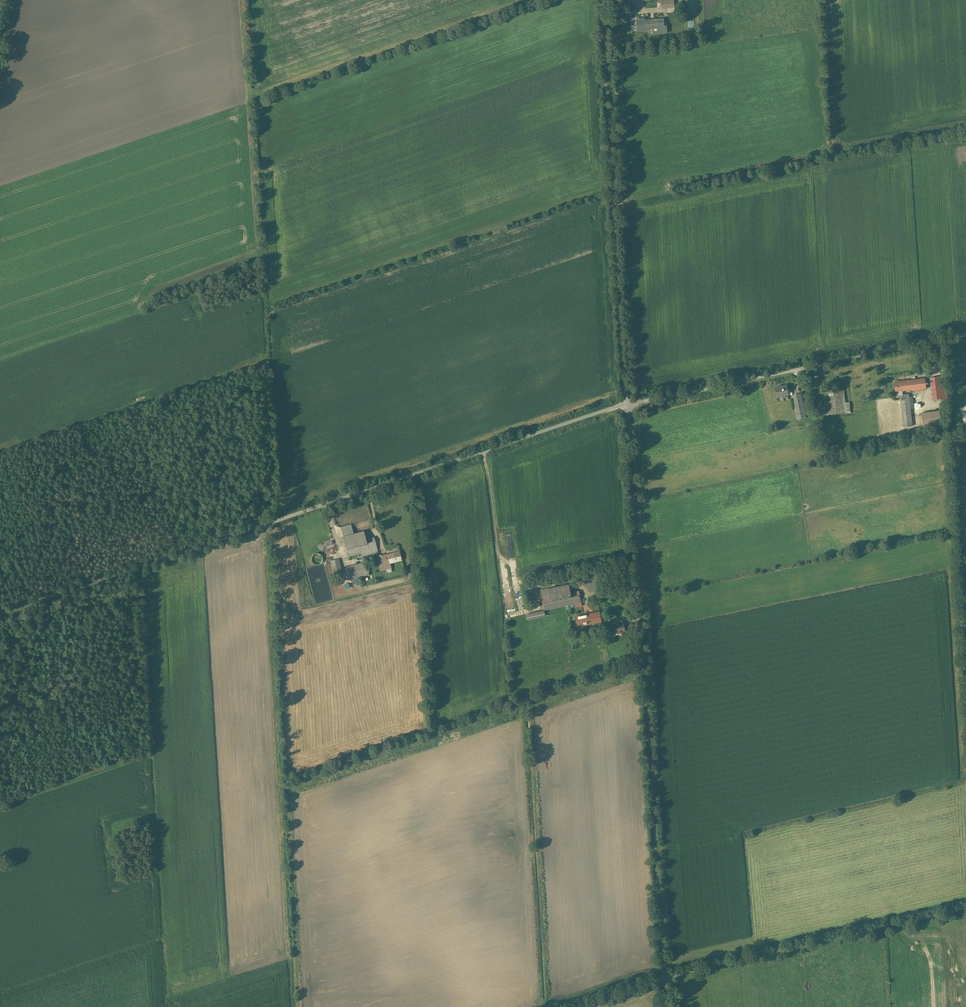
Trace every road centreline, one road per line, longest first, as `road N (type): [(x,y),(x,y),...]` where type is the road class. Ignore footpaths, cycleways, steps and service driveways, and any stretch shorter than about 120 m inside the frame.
road 1 (unclassified): [(0,614),(626,405)]
road 2 (unclassified): [(626,405),(664,979)]
road 3 (unclassified): [(601,0),(626,405)]
road 4 (unclassified): [(626,405),(965,335)]
road 5 (track): [(965,909),(664,979)]
road 6 (track): [(483,451),(498,556),(512,564),(515,579),(536,590)]

